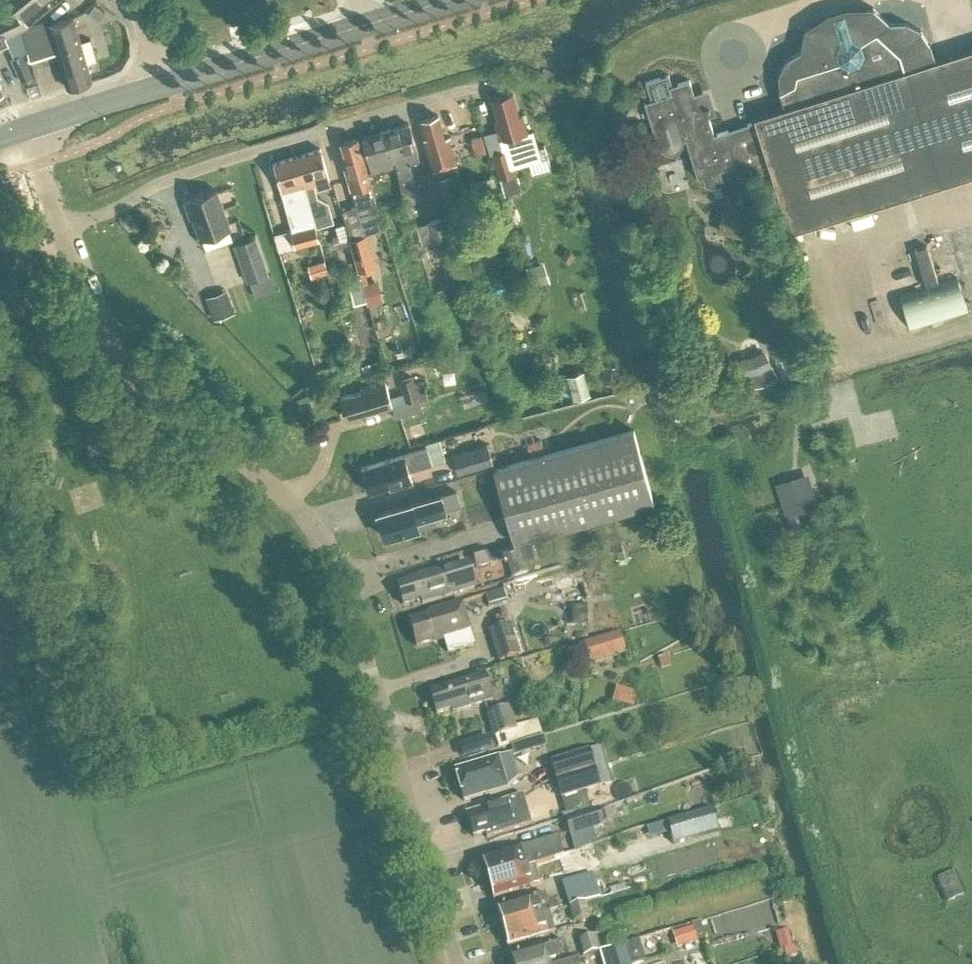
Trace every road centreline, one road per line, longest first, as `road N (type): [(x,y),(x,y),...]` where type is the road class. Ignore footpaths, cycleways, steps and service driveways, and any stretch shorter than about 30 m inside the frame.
road 1 (unclassified): [(457,963),(333,560),(304,516),(105,345),(54,236)]
road 2 (residential): [(54,236),(168,181),(466,87)]
road 3 (primary): [(160,86),(447,0)]
road 4 (primary): [(18,132),(160,86)]

